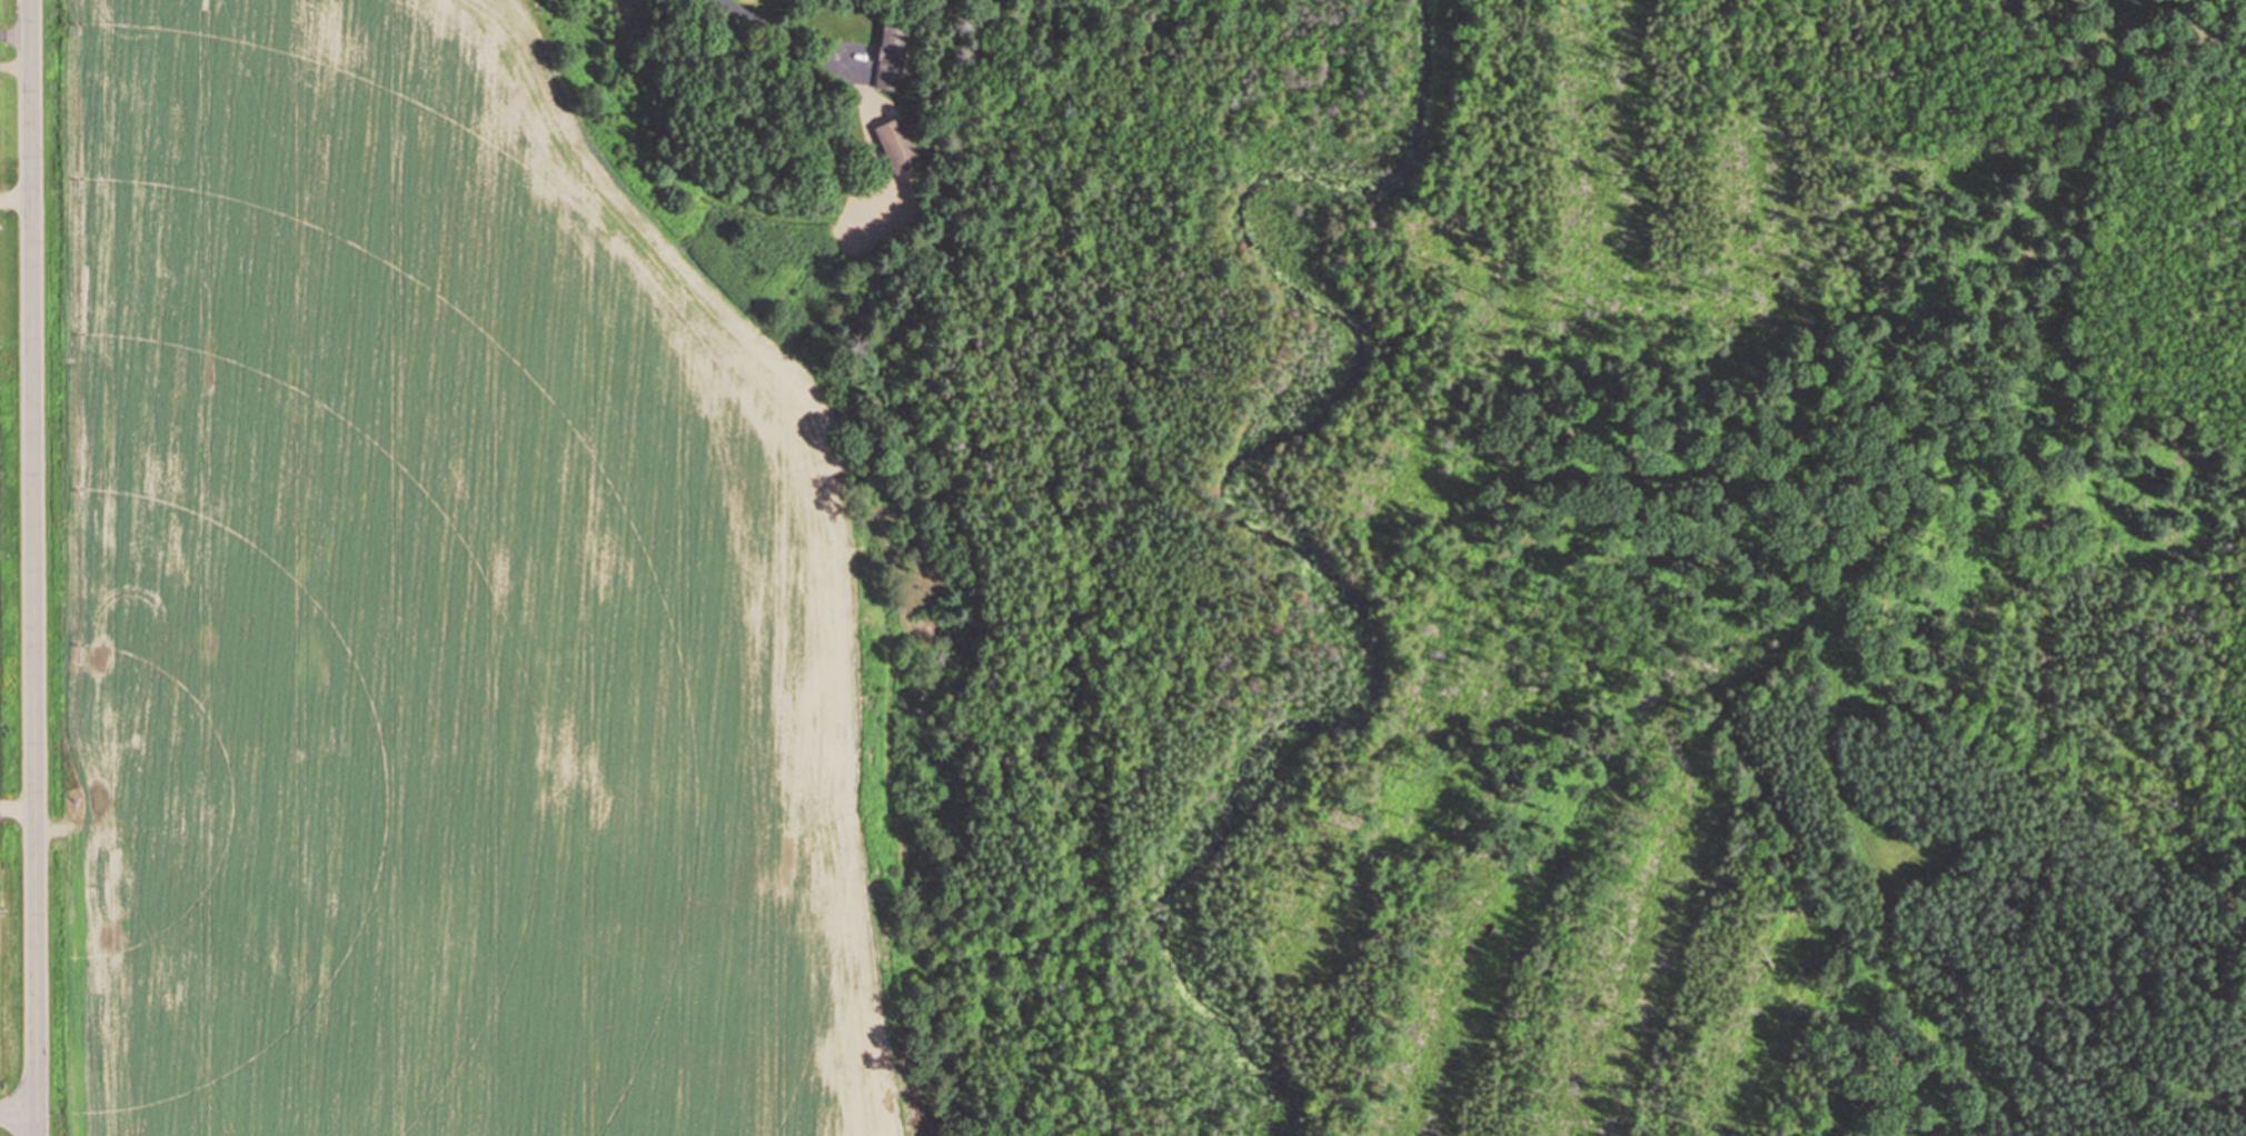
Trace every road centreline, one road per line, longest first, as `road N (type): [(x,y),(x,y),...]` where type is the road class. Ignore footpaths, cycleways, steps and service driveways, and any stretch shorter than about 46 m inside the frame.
road 1 (secondary): [(30,0),(36,1135)]

